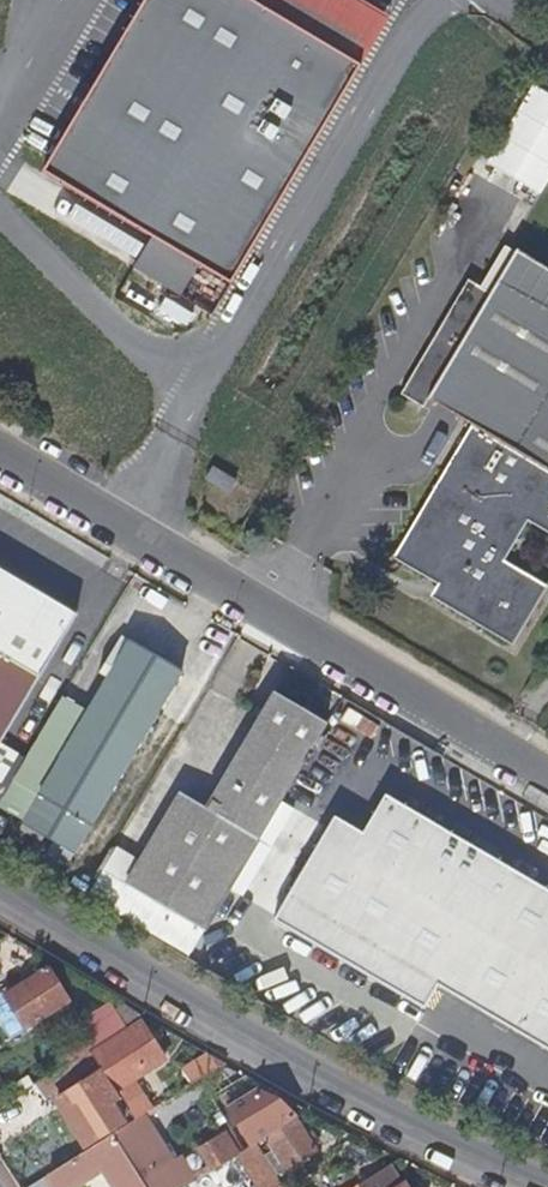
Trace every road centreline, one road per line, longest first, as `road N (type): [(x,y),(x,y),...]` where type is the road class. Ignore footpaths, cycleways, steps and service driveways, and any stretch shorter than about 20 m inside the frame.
road 1 (residential): [(547,775),(0,455)]
road 2 (residential): [(547,1186),(473,1162),(0,892)]

